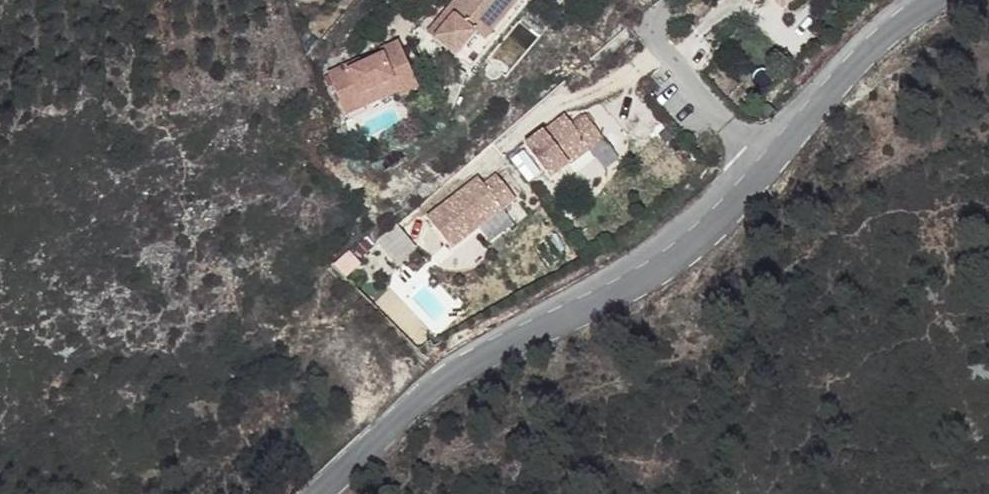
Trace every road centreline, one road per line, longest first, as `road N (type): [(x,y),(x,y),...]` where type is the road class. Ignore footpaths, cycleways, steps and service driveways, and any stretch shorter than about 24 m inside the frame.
road 1 (tertiary): [(750,163),(634,265),(447,371),(307,493)]
road 2 (tertiary): [(924,0),(845,56),(750,163)]
road 3 (residential): [(676,0),(649,22),(657,59),(750,163)]

